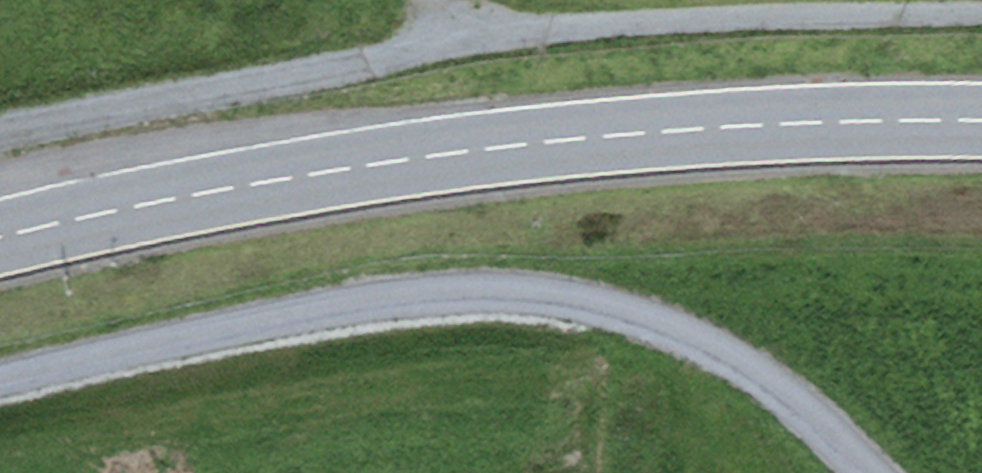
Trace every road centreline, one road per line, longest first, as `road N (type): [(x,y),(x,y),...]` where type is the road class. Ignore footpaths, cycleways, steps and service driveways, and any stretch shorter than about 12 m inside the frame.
road 1 (track): [(0,381),(494,290),(611,300),(676,326),(863,472)]
road 2 (primary): [(981,121),(791,123),(573,140),(190,196)]
road 3 (track): [(537,29),(0,142)]
road 4 (track): [(981,15),(537,29)]
road 5 (primary): [(190,196),(0,238)]
road 6 (primary): [(190,196),(0,204)]

